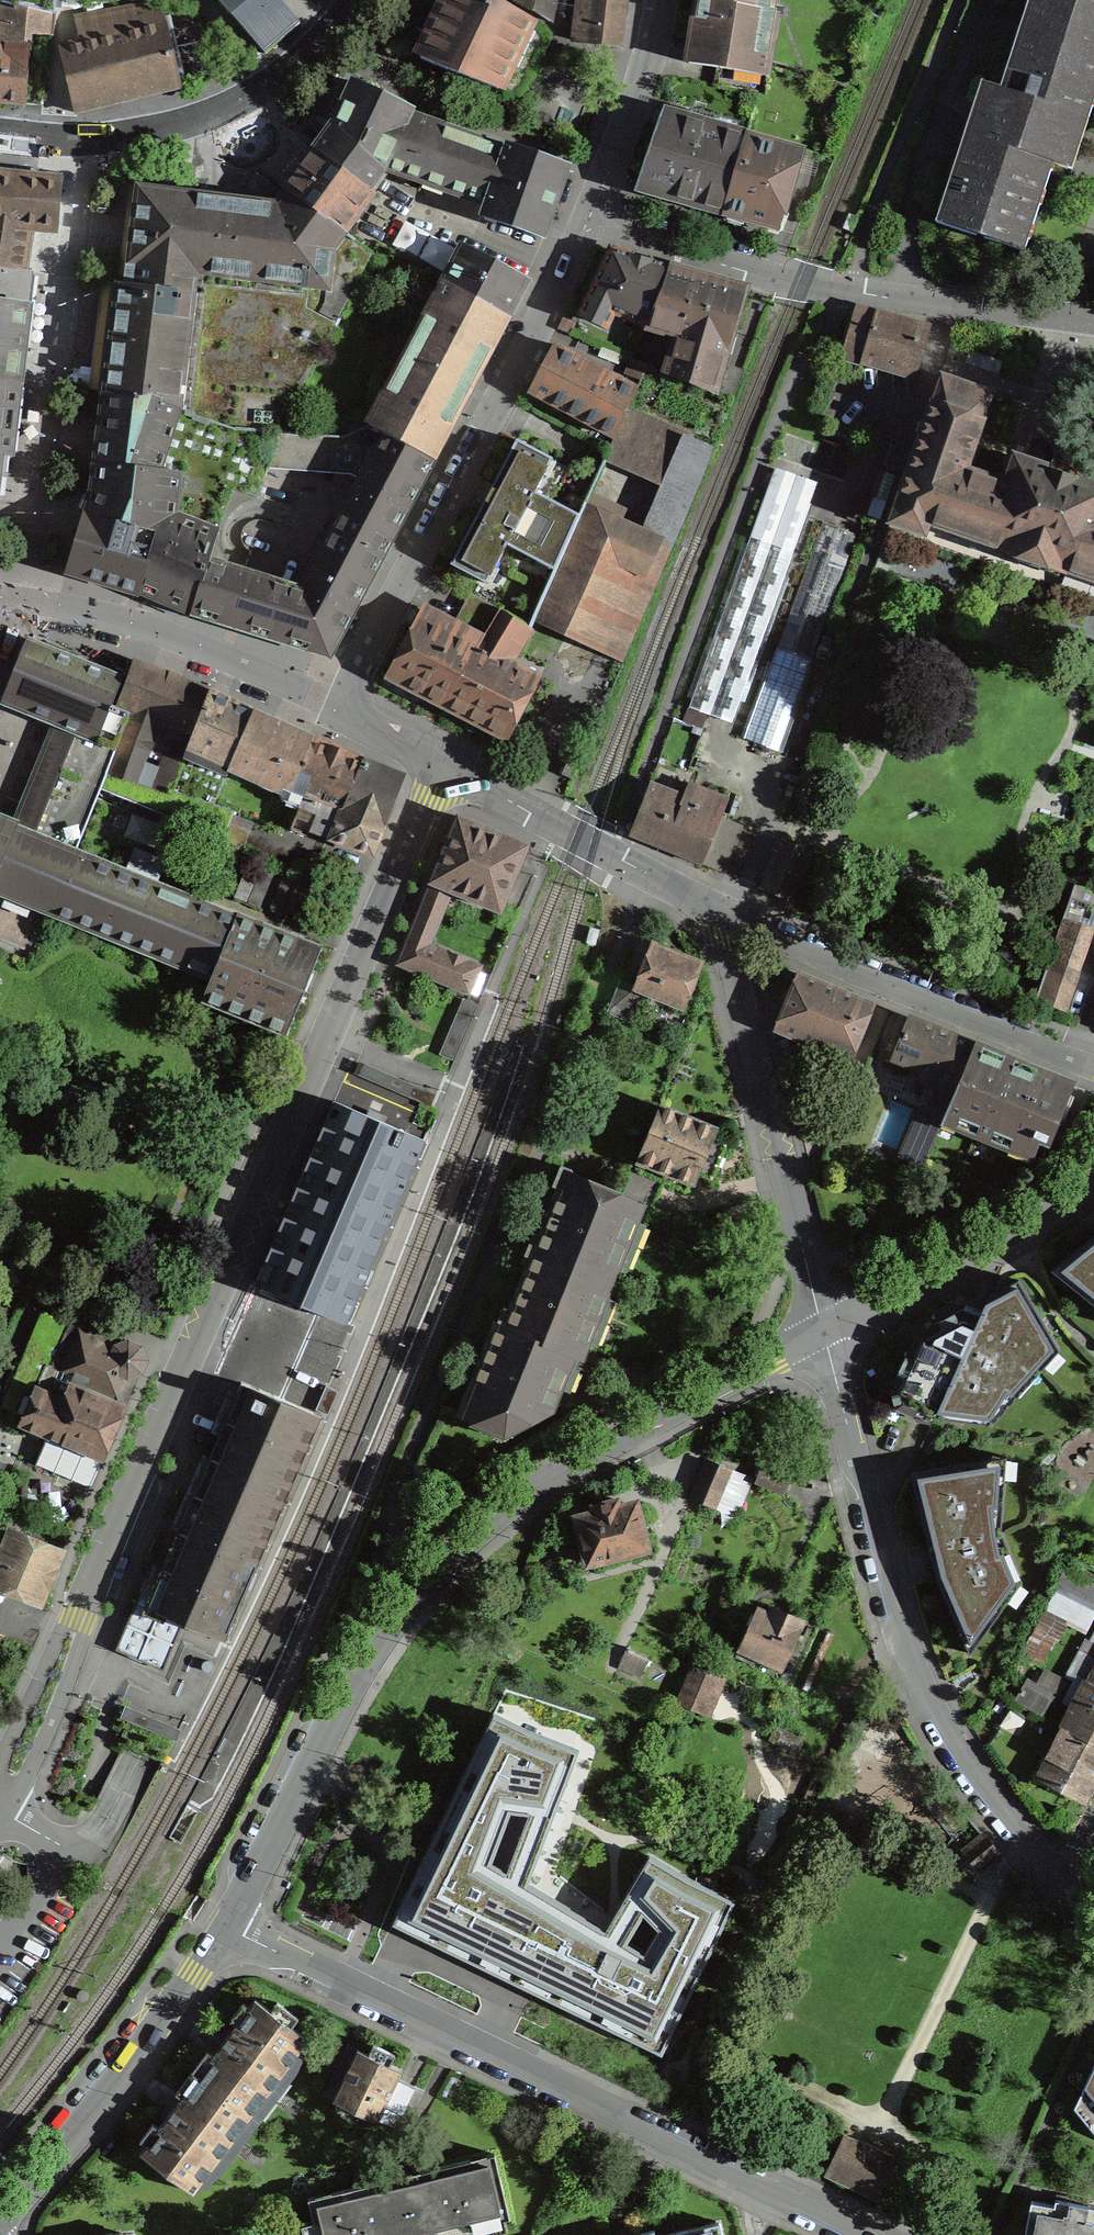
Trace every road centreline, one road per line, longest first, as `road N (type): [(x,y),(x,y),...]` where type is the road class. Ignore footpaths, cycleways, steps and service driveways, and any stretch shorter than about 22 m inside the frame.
road 1 (residential): [(0,1792),(443,766)]
road 2 (residential): [(226,1925),(383,1637),(479,1530),(571,1462),(824,1331)]
road 3 (residential): [(226,1925),(861,2234)]
road 4 (residential): [(824,1331),(888,1591),(937,1710),(1067,1891)]
road 5 (residential): [(589,219),(335,710)]
road 6 (residential): [(589,219),(801,285),(1093,320)]
road 7 (residential): [(715,909),(824,1331)]
road 8 (residential): [(715,909),(1093,1059)]
road 9 (residential): [(0,135),(97,140),(169,125),(262,89),(349,0)]
road 10 (residential): [(0,2210),(115,2086),(226,1925)]
road 11 (residential): [(0,600),(143,630),(335,710)]
road 12 (residential): [(824,1331),(1026,1225),(1093,1172)]
road 13 (residential): [(443,766),(715,909)]
road 14 (residential): [(660,0),(589,219)]
road 15 (residential): [(335,710),(443,766)]

